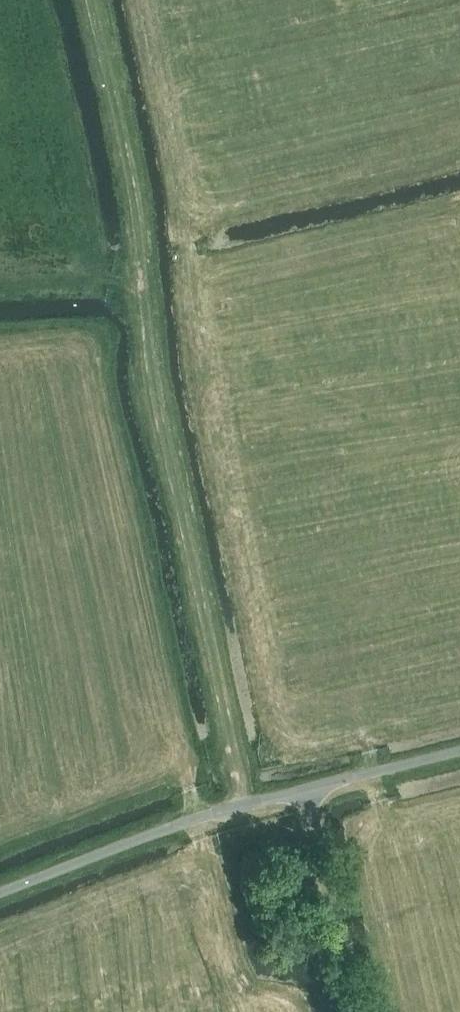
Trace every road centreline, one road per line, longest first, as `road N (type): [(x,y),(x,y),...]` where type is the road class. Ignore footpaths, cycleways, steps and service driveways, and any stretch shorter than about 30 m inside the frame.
road 1 (unclassified): [(0,900),(219,815),(459,755)]

